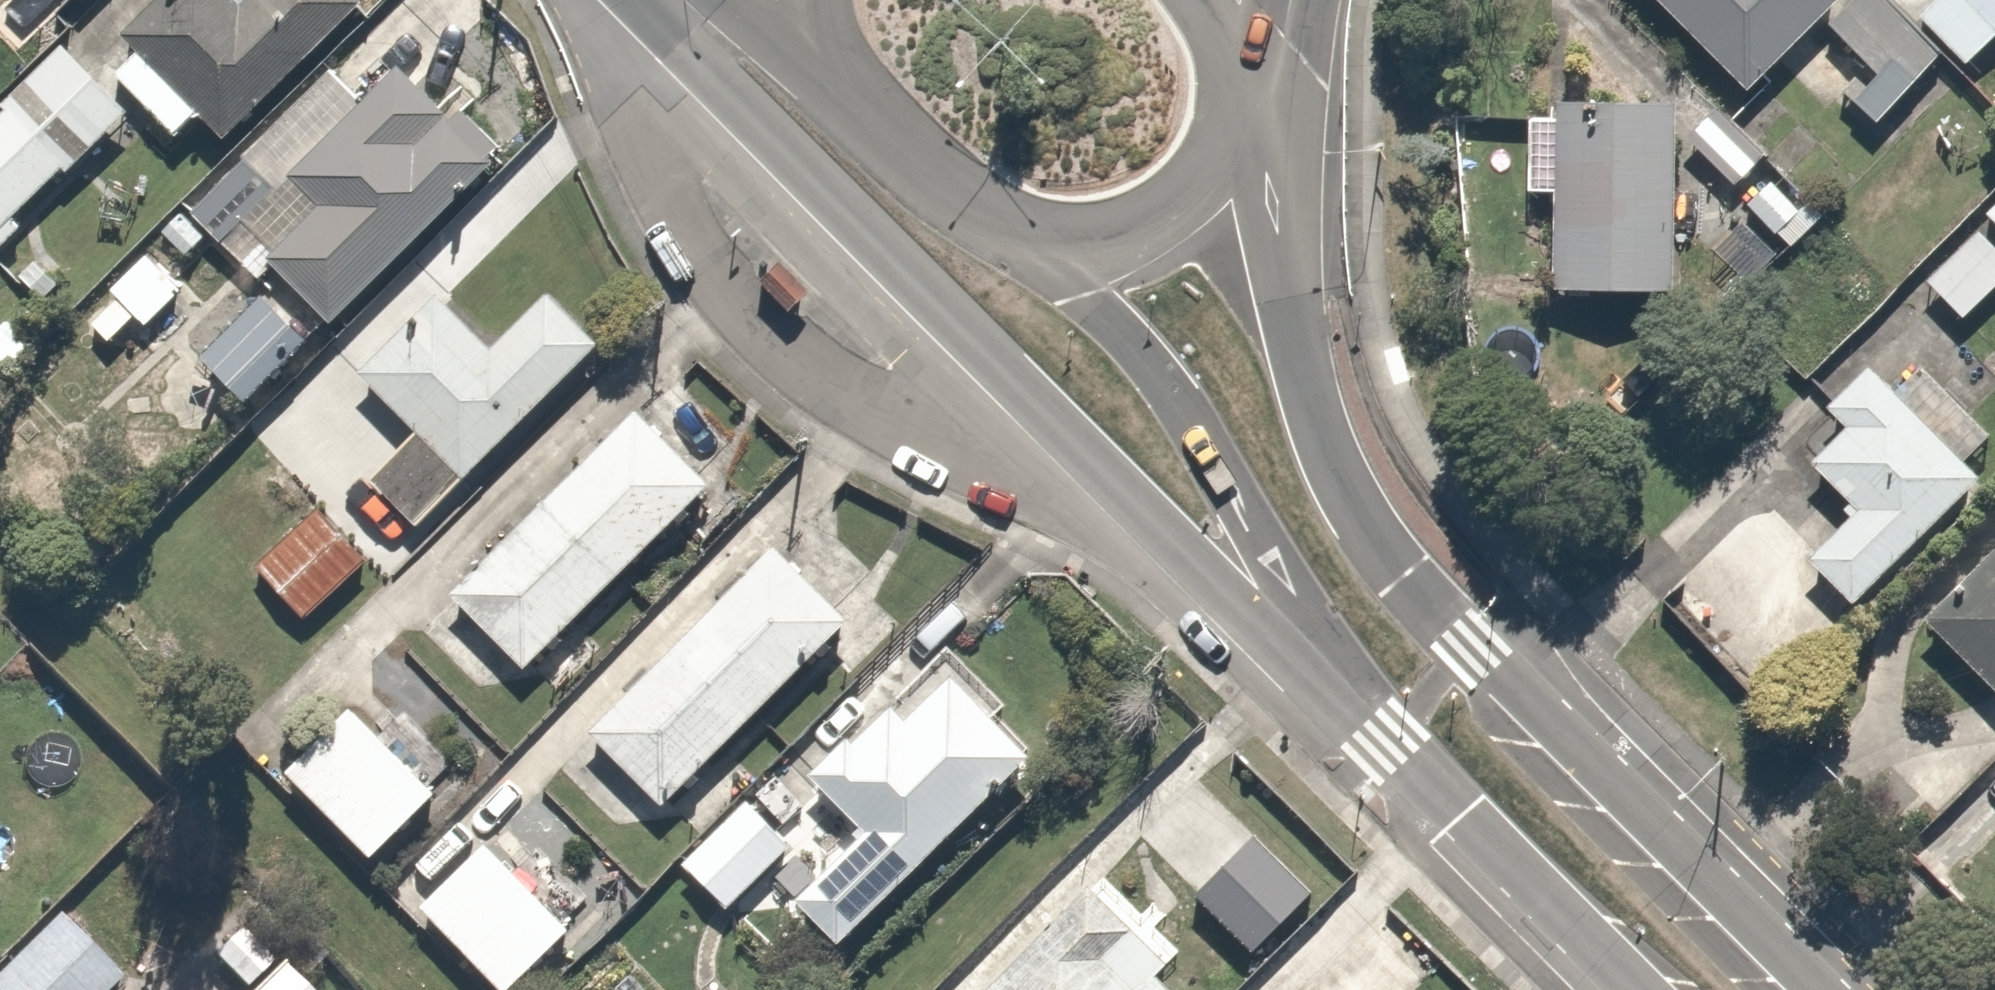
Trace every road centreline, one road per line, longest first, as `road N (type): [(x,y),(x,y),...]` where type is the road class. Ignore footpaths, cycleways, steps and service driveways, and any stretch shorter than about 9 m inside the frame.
road 1 (secondary): [(1235,125),(1270,181),(1305,375),(1330,458),(1358,515),(1472,646),(1817,989)]
road 2 (secondary): [(1368,707),(1228,604),(635,0)]
road 3 (secondary): [(1368,707),(1161,377),(1025,238)]
road 4 (secondary): [(1637,989),(1368,707)]
road 5 (secondary): [(1025,238),(923,170),(828,64)]
road 6 (secondary): [(1235,125),(1207,180),(1125,235),(1074,247),(1025,238)]

